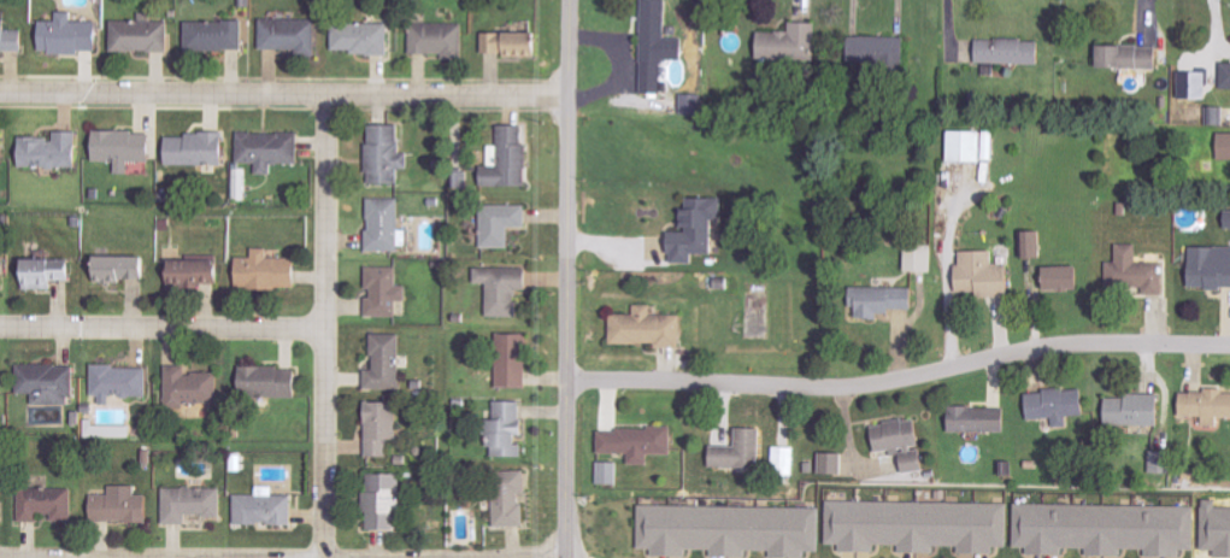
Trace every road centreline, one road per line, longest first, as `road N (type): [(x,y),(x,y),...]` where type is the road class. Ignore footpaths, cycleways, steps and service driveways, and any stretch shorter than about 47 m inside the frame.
road 1 (residential): [(564,383),(853,387),(1061,341),(1229,345)]
road 2 (residential): [(567,96),(0,91)]
road 3 (tertiary): [(570,0),(567,557)]
road 4 (residential): [(326,94),(323,557)]
road 5 (residential): [(0,326),(324,325)]

